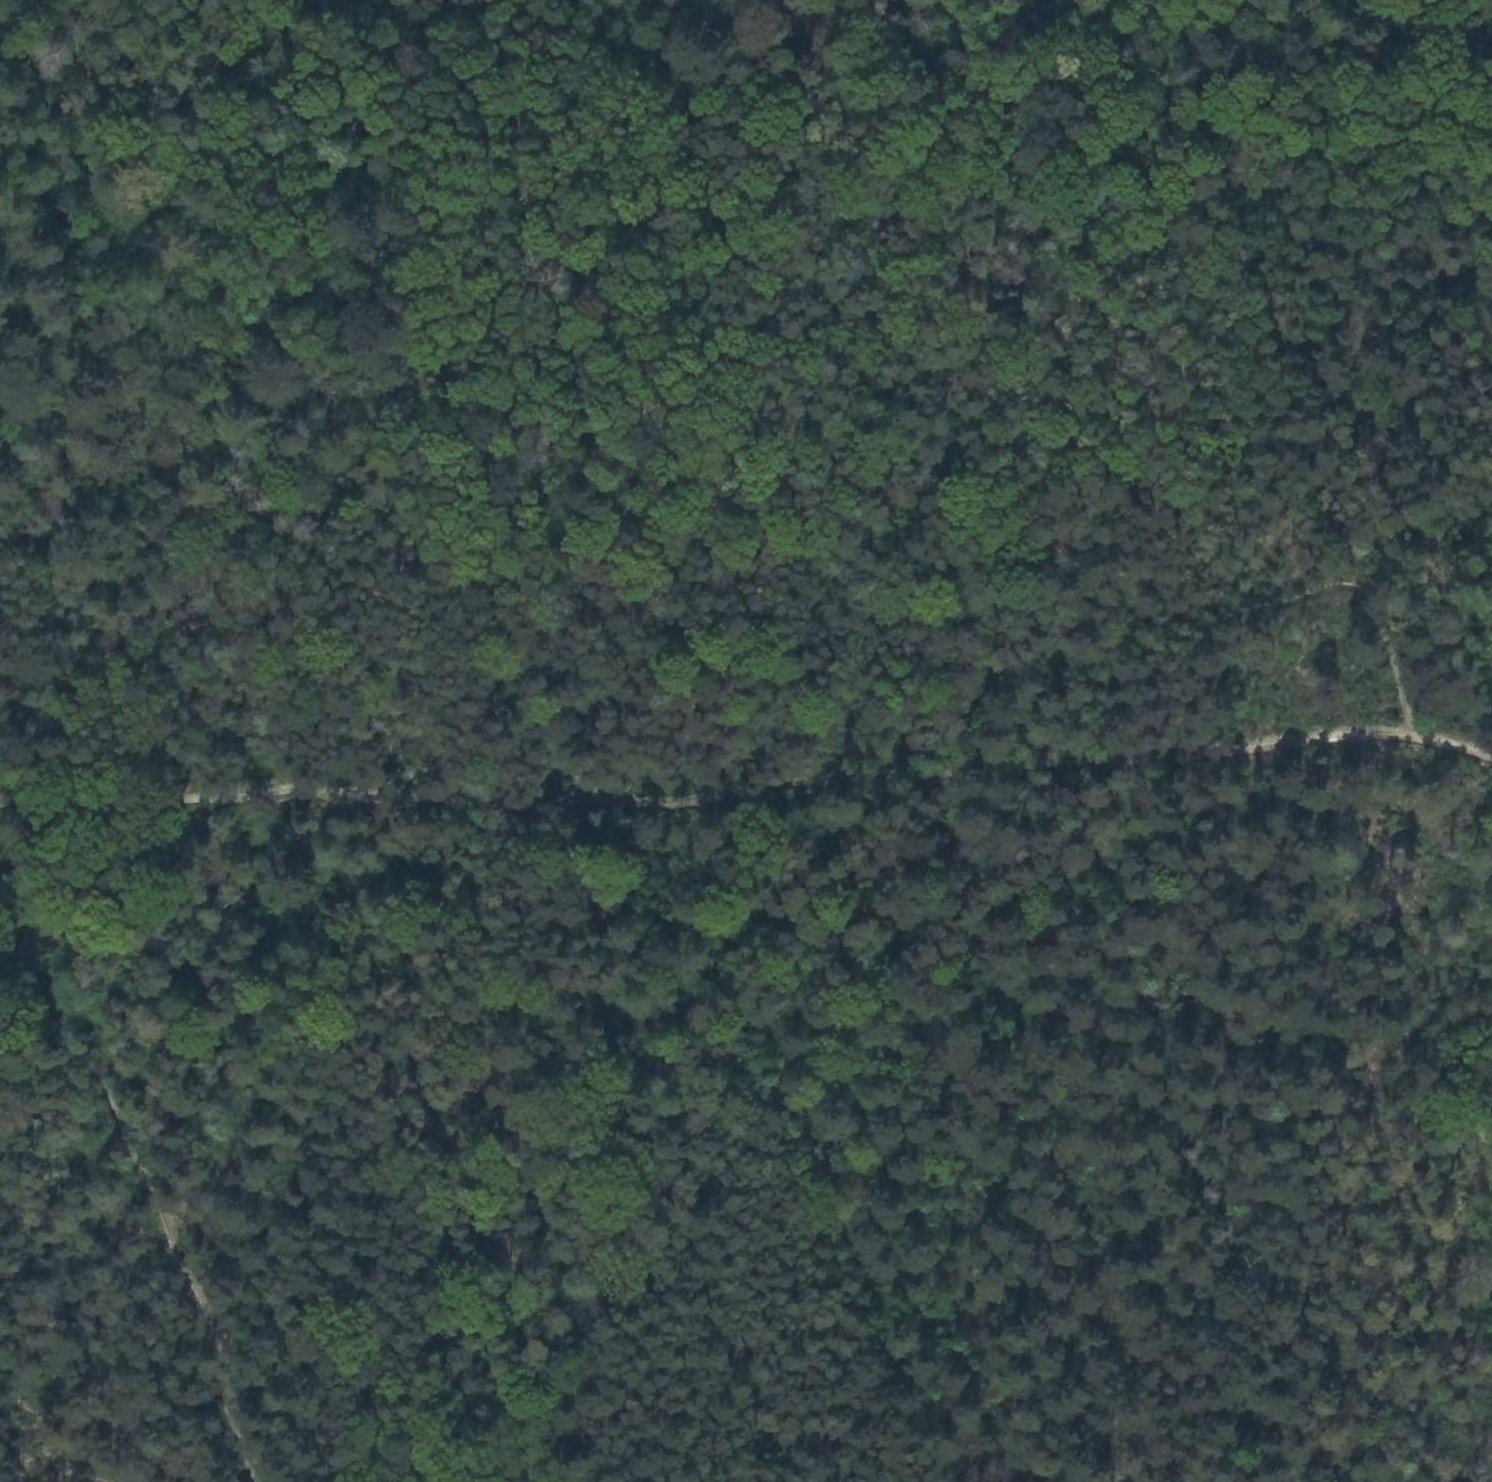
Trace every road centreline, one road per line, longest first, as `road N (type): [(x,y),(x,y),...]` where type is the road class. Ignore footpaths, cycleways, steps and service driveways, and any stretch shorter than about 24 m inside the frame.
road 1 (track): [(0,821),(321,799),(832,789),(1353,755),(1491,765)]

